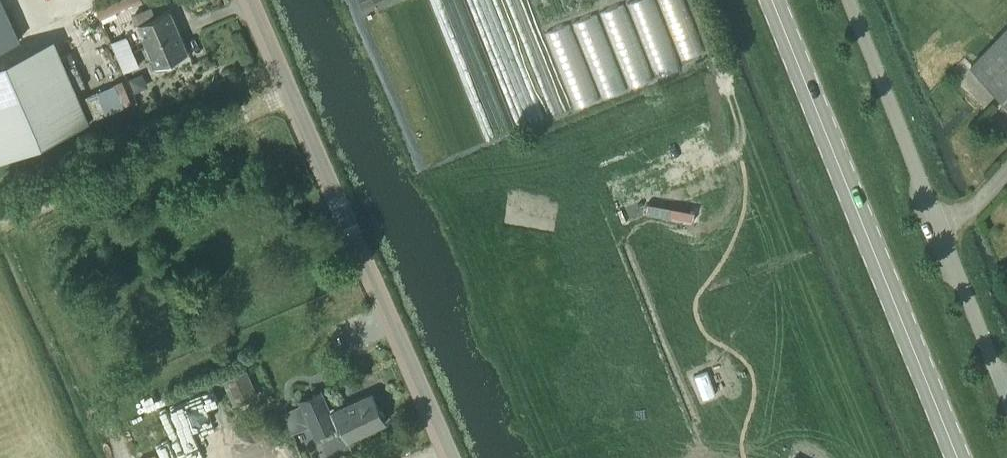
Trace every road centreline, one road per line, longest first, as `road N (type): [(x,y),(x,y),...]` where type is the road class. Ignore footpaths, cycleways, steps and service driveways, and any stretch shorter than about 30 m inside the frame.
road 1 (unclassified): [(449,457),(250,0)]
road 2 (secondary): [(956,457),(772,0)]
road 3 (residential): [(1006,394),(850,0)]

